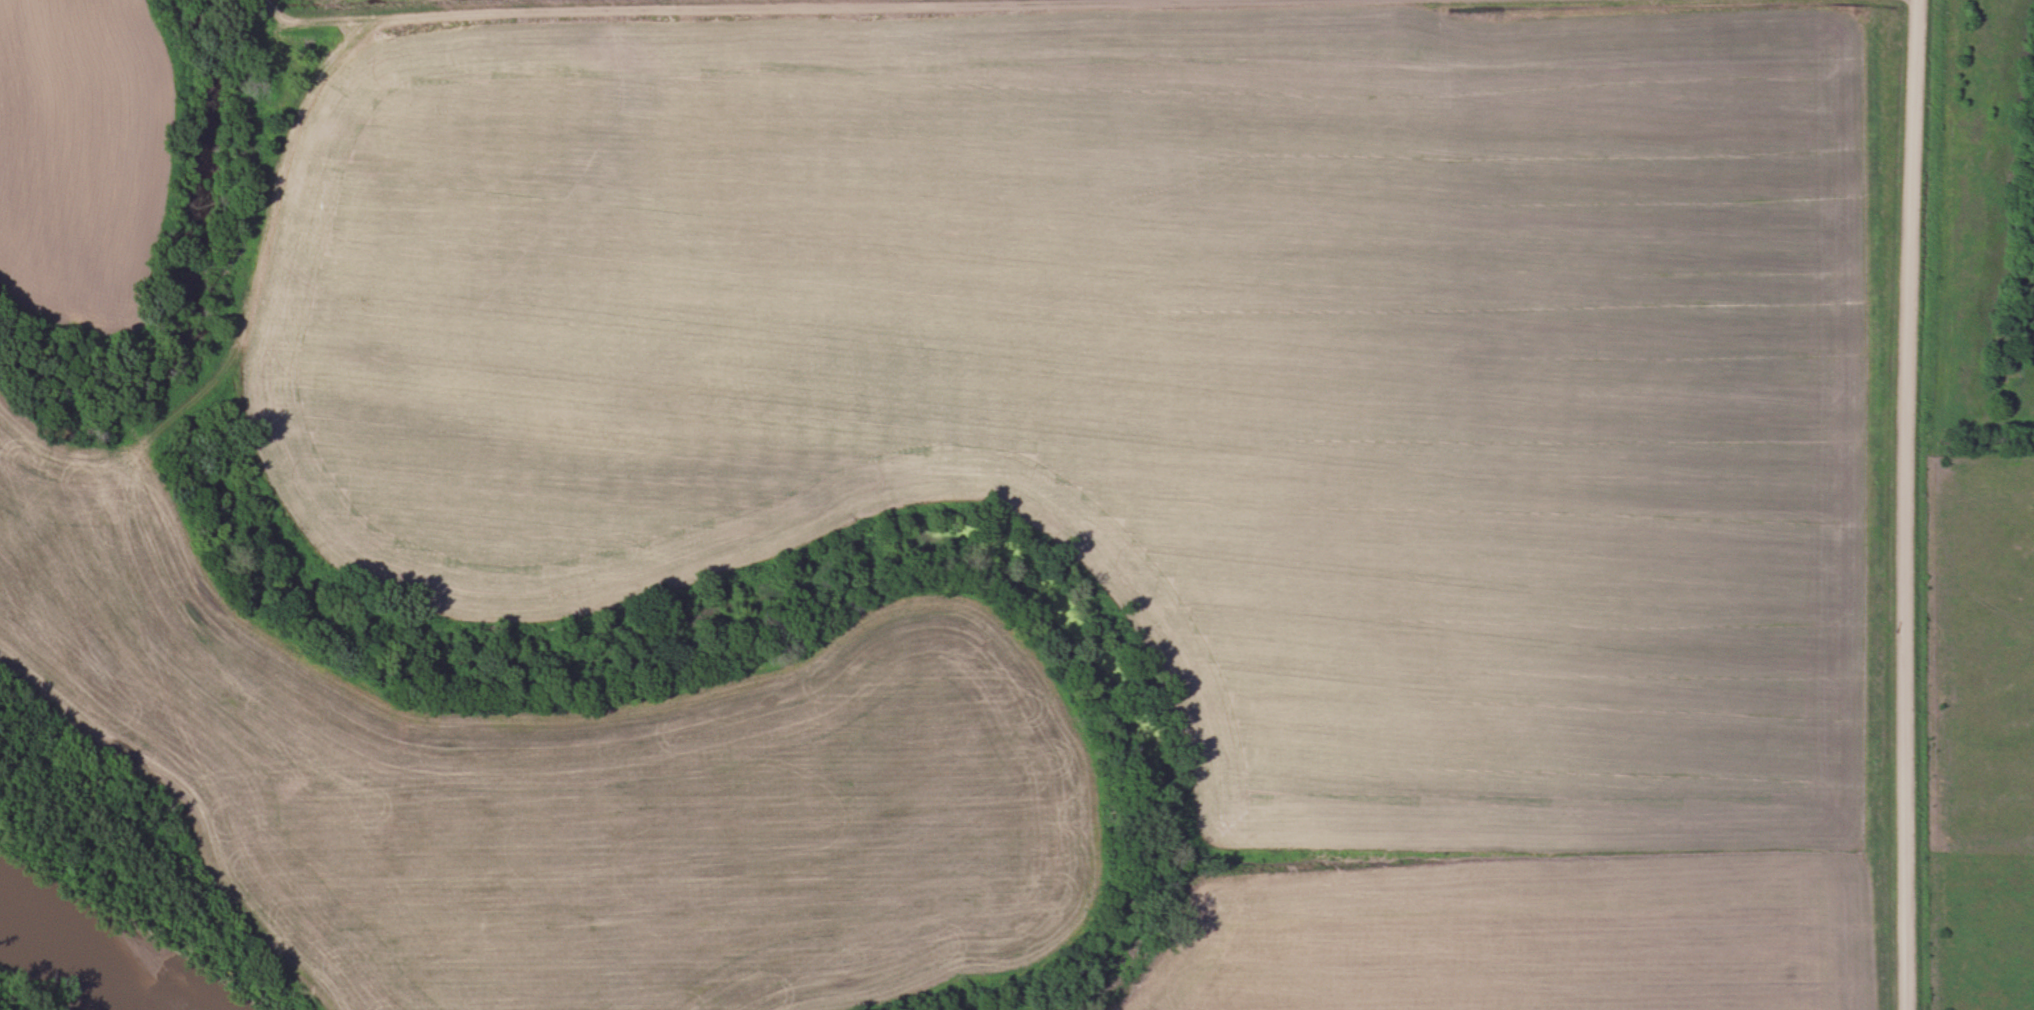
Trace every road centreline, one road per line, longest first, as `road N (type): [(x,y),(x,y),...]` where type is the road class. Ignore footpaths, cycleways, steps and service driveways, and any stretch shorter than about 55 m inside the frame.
road 1 (residential): [(1380,0),(389,15),(348,43),(318,80),(286,145),(242,347),(227,370),(149,432)]
road 2 (residential): [(1909,1009),(1904,471),(1919,0)]

